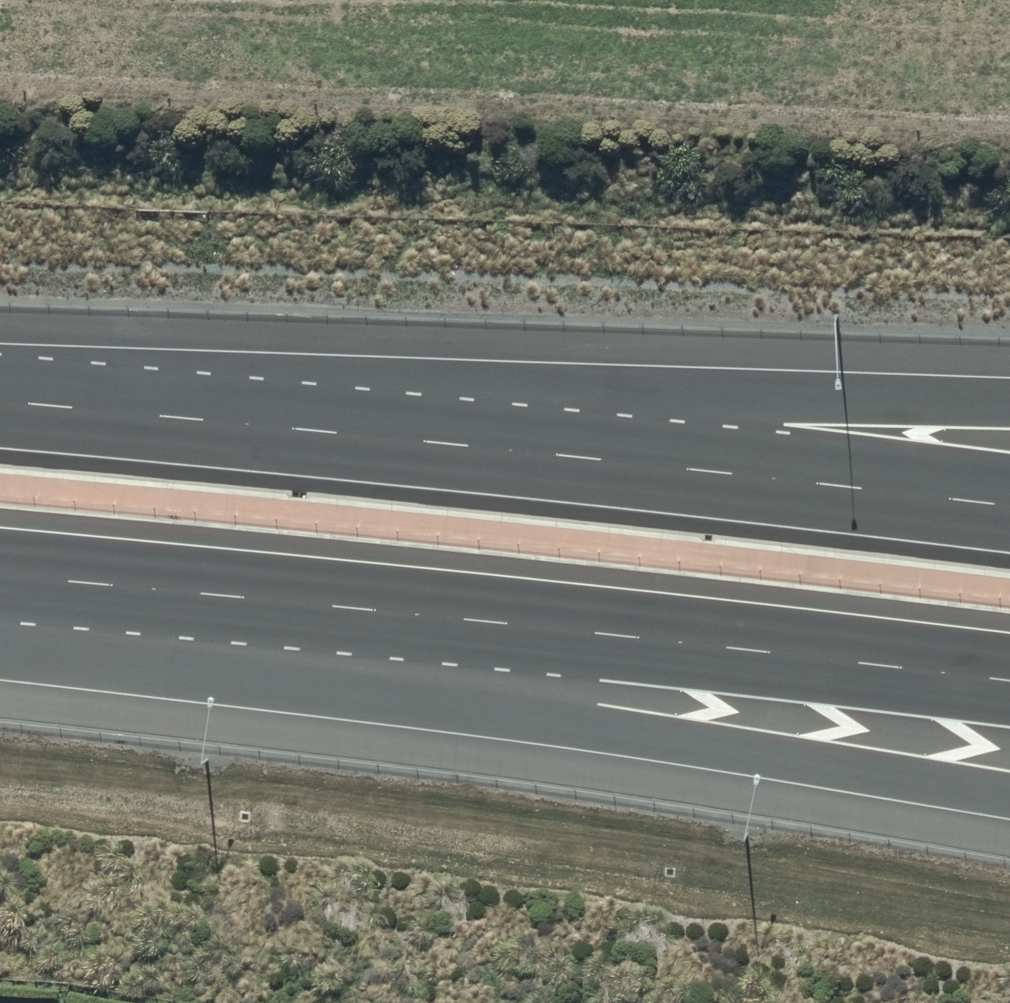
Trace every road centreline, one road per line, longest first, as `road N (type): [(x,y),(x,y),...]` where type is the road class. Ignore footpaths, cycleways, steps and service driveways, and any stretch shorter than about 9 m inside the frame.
road 1 (motorway): [(0,405),(1009,496)]
road 2 (motorway): [(0,396),(1009,409)]
road 3 (motorway): [(1009,804),(619,733),(232,608)]
road 4 (motorway): [(1009,685),(232,608)]
road 5 (motorway): [(232,608),(0,585)]

